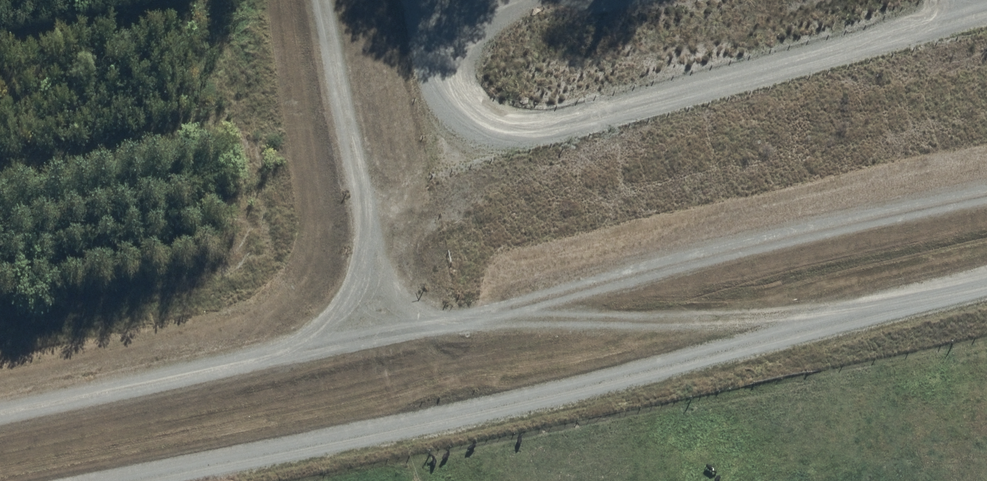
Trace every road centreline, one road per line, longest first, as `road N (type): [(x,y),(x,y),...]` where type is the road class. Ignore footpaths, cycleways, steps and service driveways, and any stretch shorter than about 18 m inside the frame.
road 1 (unclassified): [(986,286),(49,480)]
road 2 (track): [(372,328),(570,293),(986,196)]
road 3 (track): [(497,0),(439,51),(465,113),(513,130),(589,121),(861,53)]
road 4 (track): [(797,327),(776,318),(372,328)]
road 5 (track): [(861,53),(986,13)]

